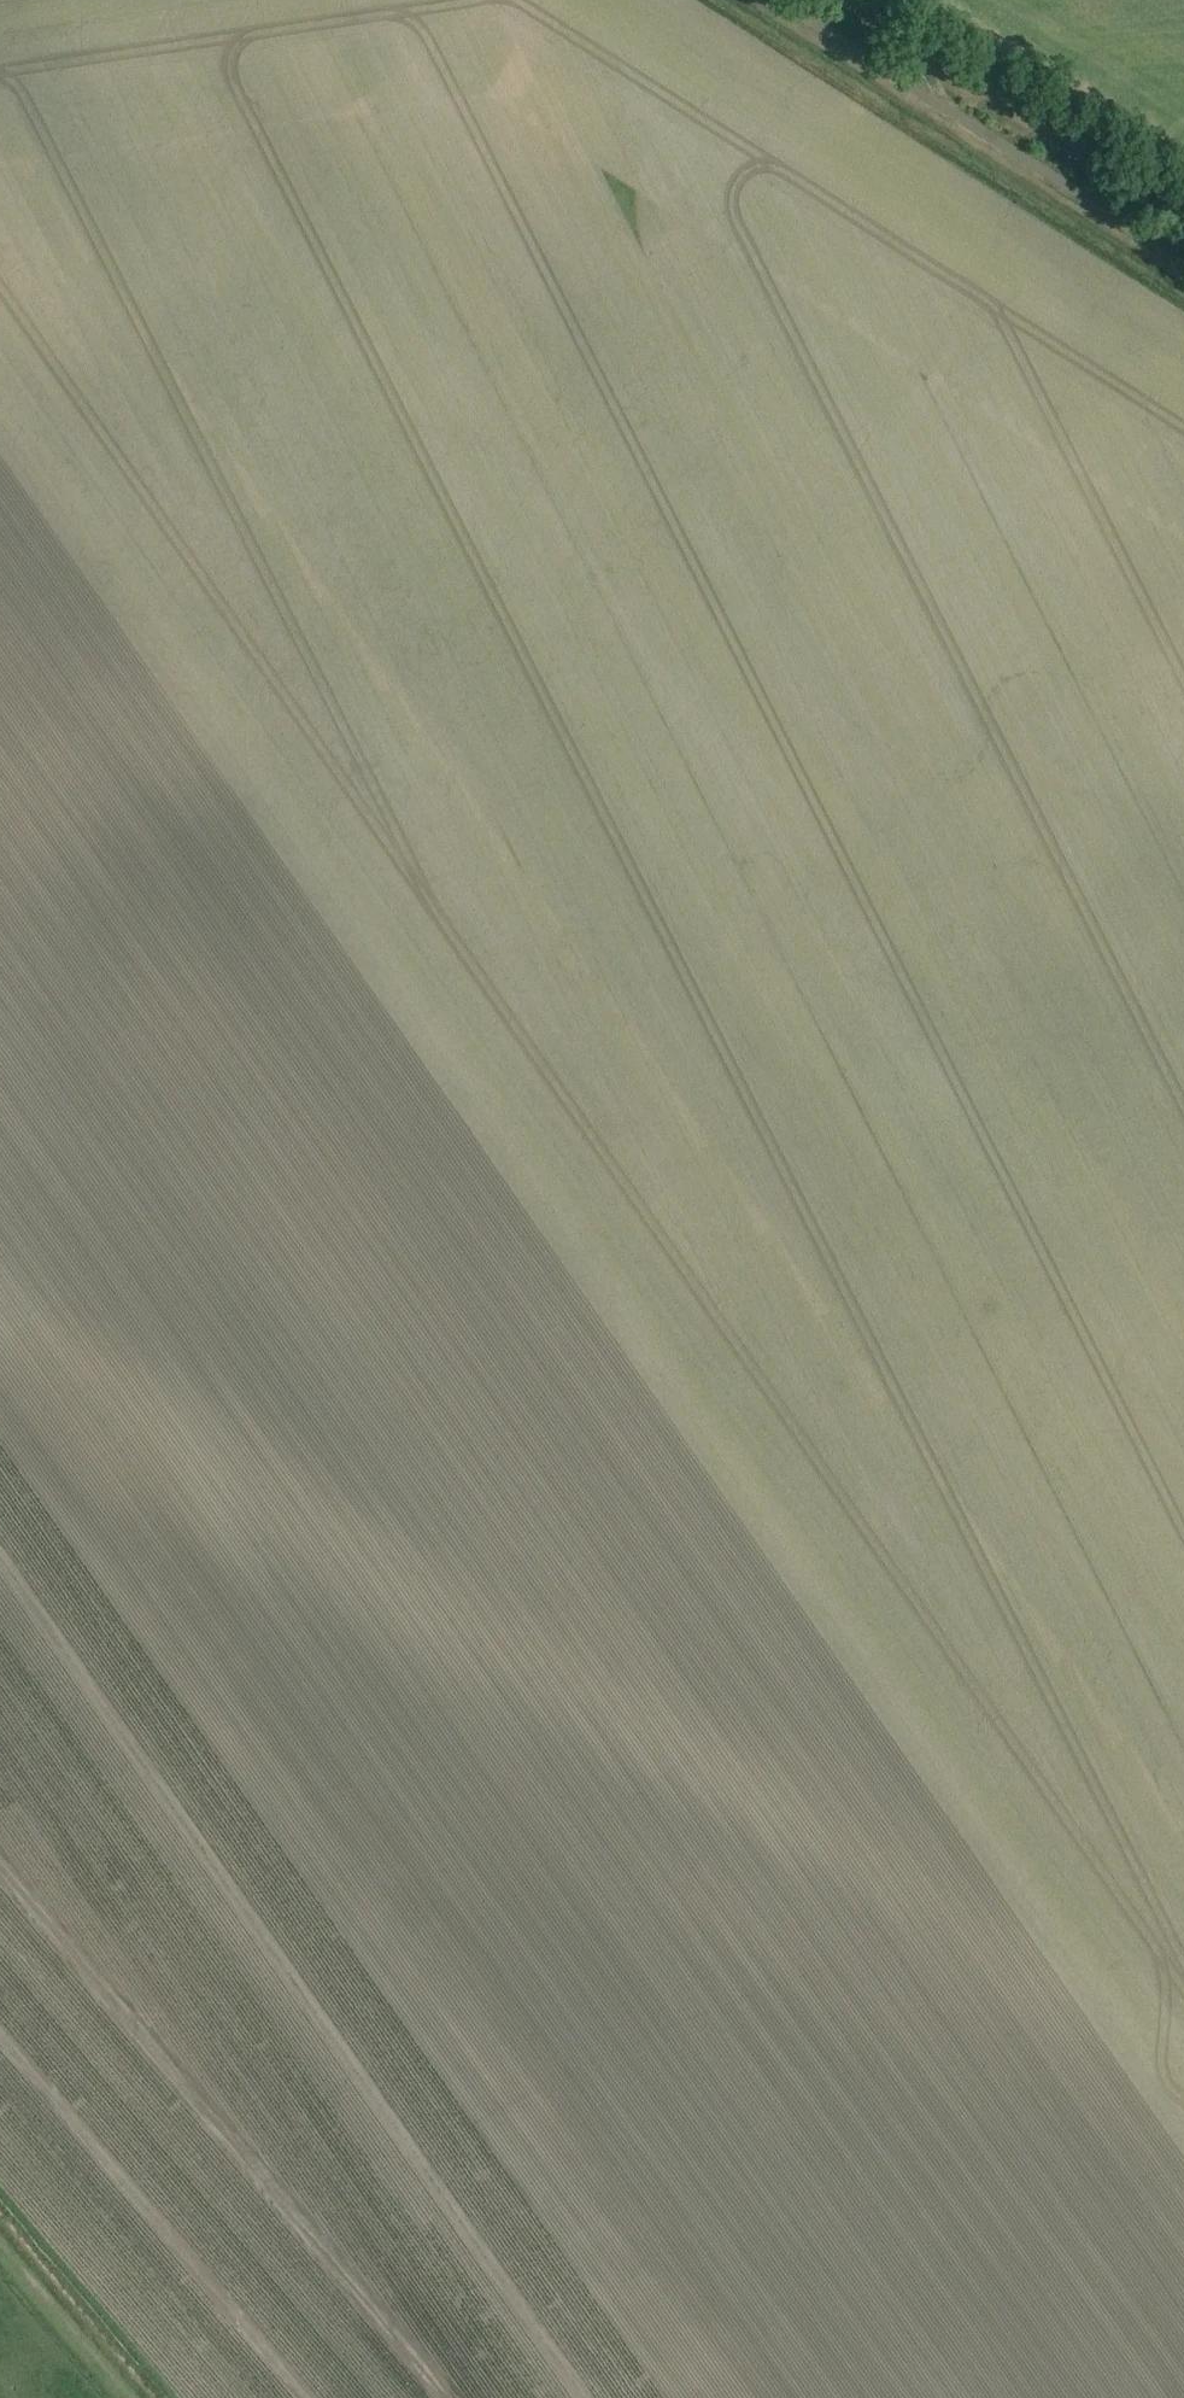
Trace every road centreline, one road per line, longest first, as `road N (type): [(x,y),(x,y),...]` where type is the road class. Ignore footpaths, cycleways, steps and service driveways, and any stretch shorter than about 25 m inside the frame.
road 1 (track): [(1183,219),(841,0)]

